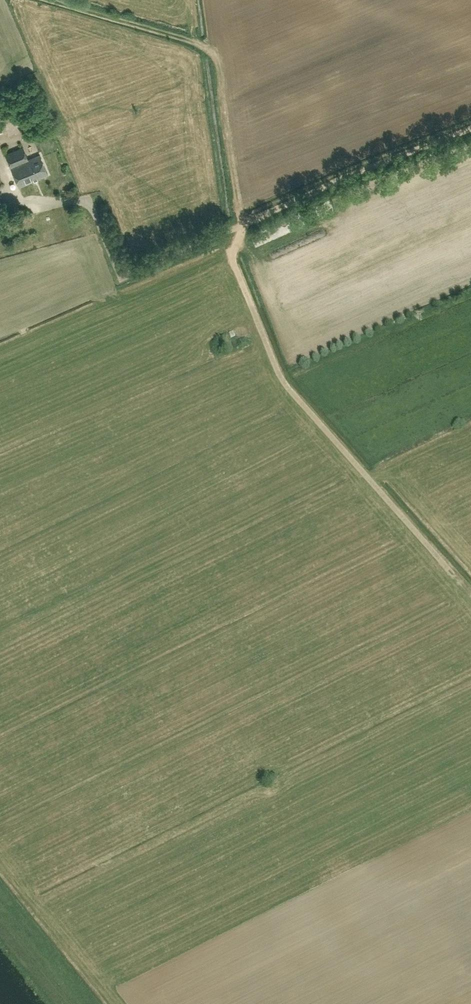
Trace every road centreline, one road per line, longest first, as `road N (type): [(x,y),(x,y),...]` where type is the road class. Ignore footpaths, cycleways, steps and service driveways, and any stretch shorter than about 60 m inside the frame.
road 1 (track): [(470,594),(283,381),(232,255),(241,225)]
road 2 (track): [(197,44),(219,67),(241,225)]
road 3 (track): [(55,0),(197,44)]

